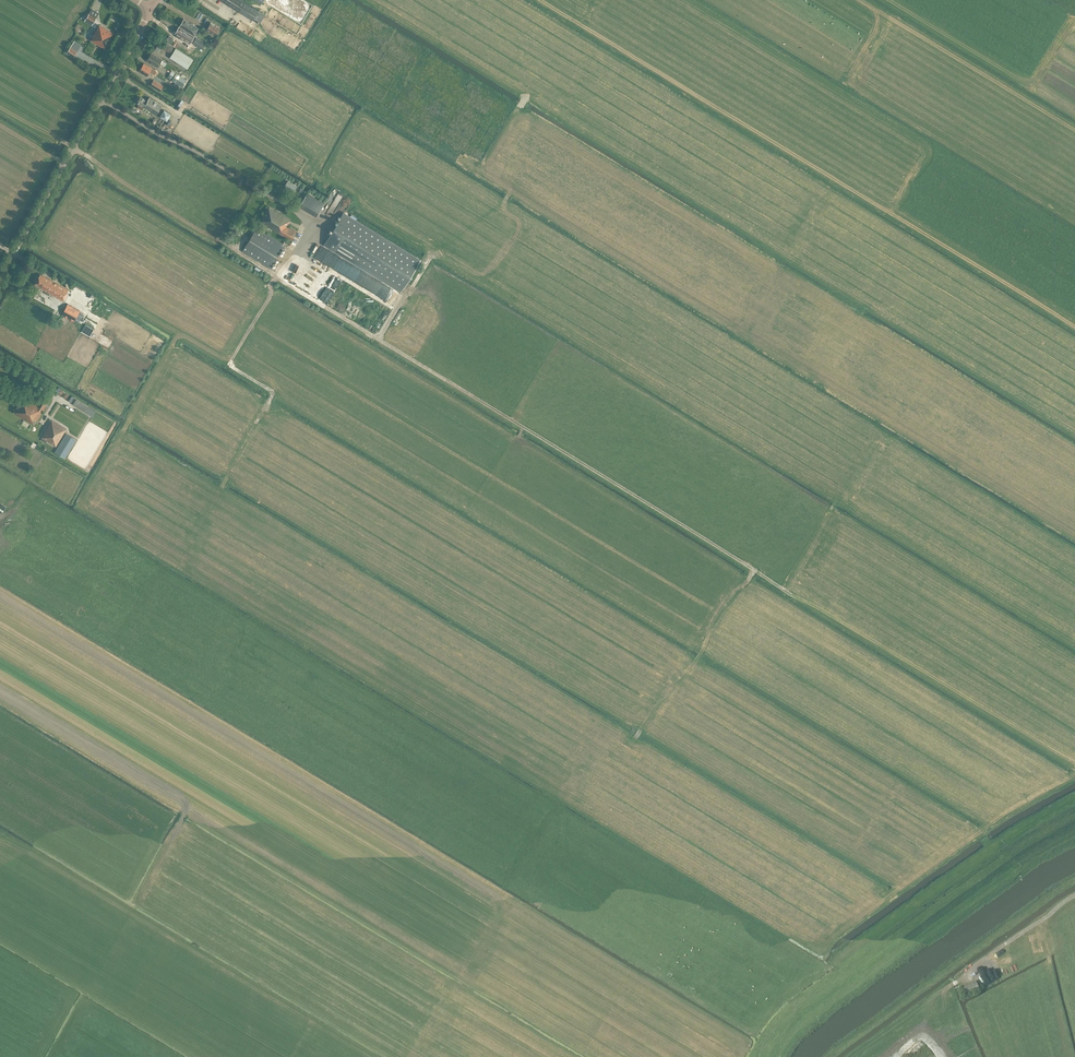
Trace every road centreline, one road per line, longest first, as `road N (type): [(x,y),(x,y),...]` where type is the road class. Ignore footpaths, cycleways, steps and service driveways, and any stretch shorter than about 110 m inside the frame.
road 1 (tertiary): [(0,278),(151,9)]
road 2 (track): [(153,320),(22,240)]
road 3 (track): [(953,985),(1074,896)]

